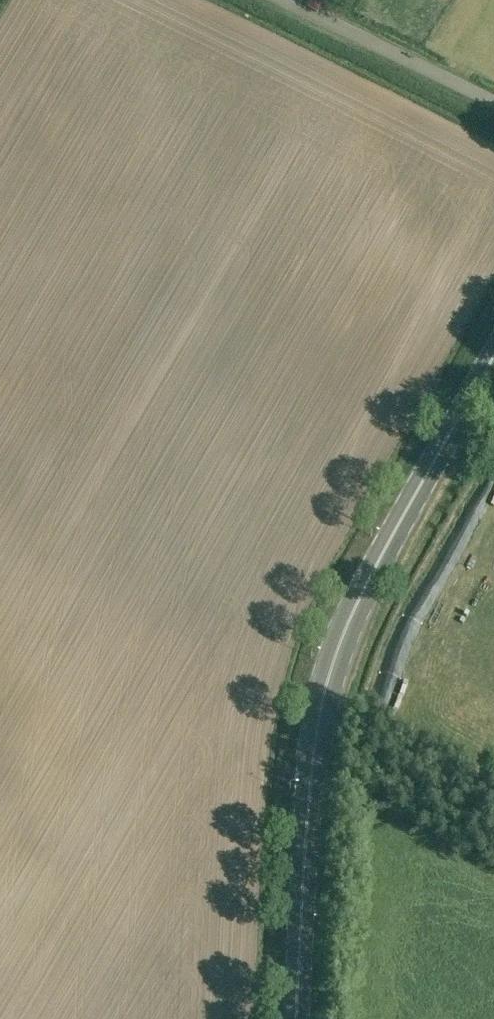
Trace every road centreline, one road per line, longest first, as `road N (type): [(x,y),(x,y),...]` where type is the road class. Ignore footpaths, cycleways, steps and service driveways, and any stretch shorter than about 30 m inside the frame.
road 1 (secondary): [(291,1018),(322,698),(389,540),(493,355)]
road 2 (unclassified): [(493,100),(288,0)]

